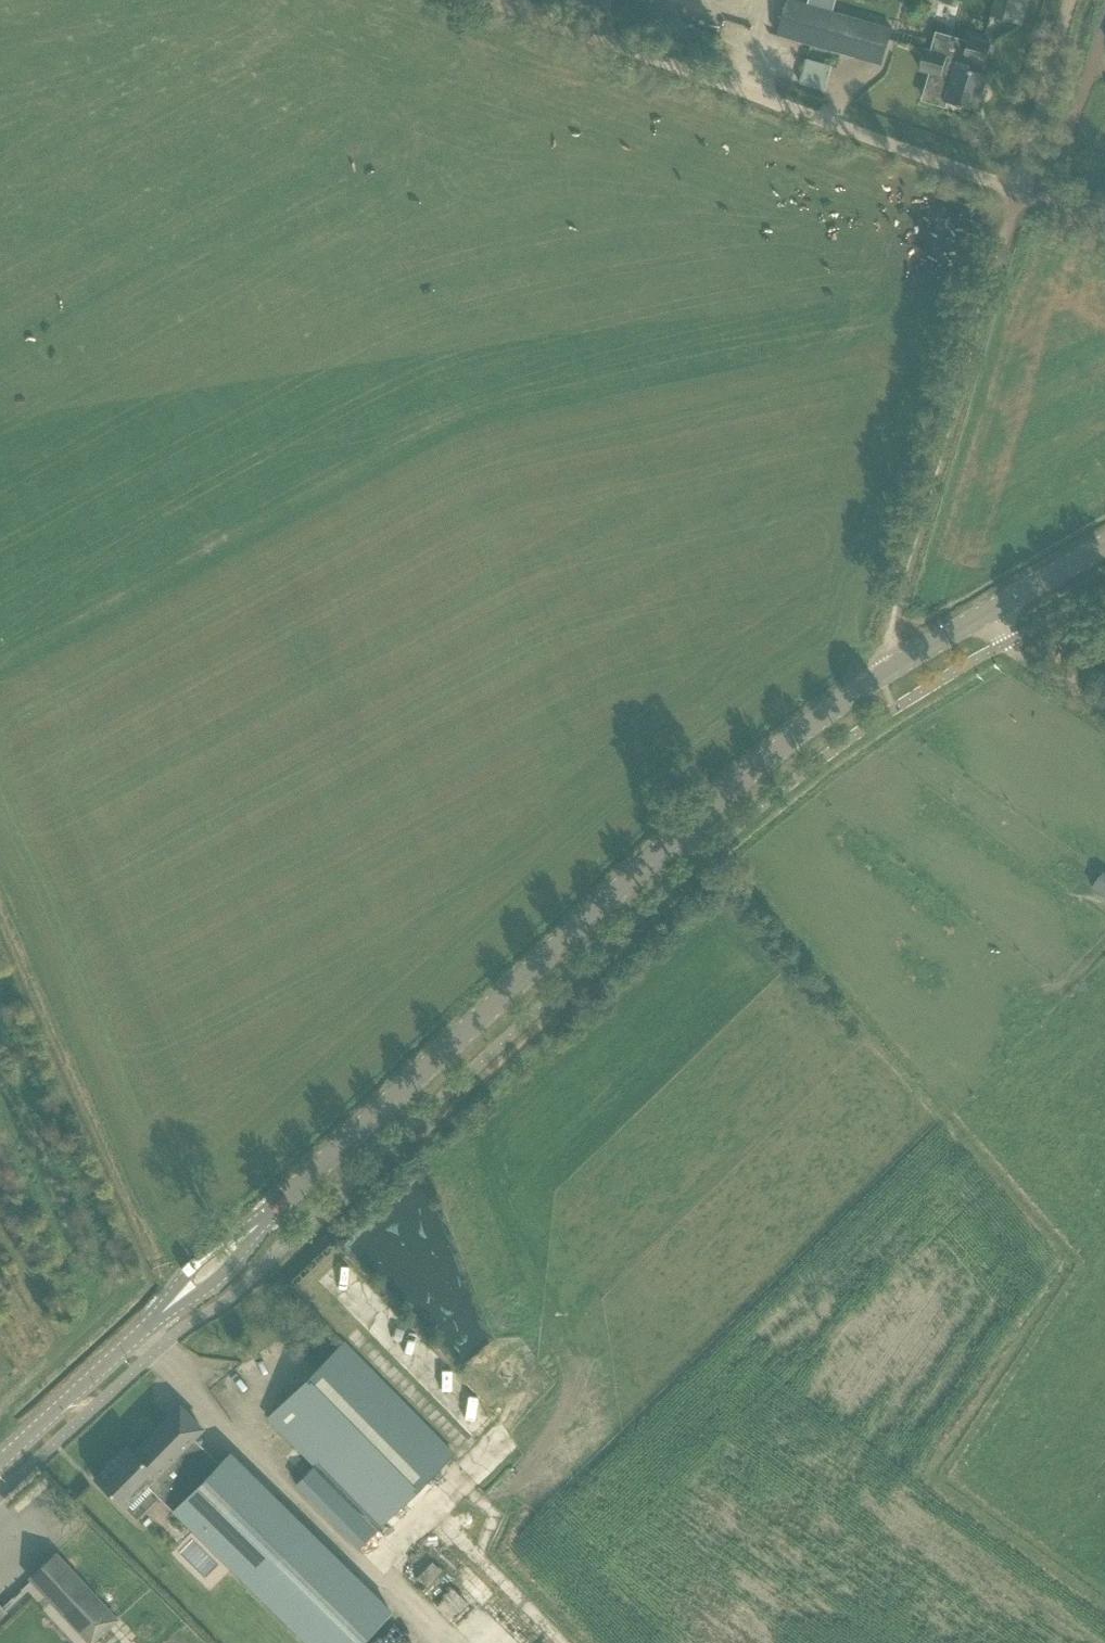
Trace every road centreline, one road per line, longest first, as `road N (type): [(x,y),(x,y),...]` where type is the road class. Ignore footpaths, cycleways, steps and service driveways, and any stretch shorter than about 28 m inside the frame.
road 1 (tertiary): [(247,1235),(800,738),(886,676),(1104,550)]
road 2 (track): [(886,676),(893,622),(1019,191)]
road 3 (unclassified): [(1019,191),(633,52)]
road 4 (tertiary): [(0,1462),(177,1300)]
road 5 (unclassified): [(1019,191),(1076,0)]
road 6 (track): [(984,621),(1005,643),(1104,702)]
road 7 (track): [(497,0),(633,52)]

